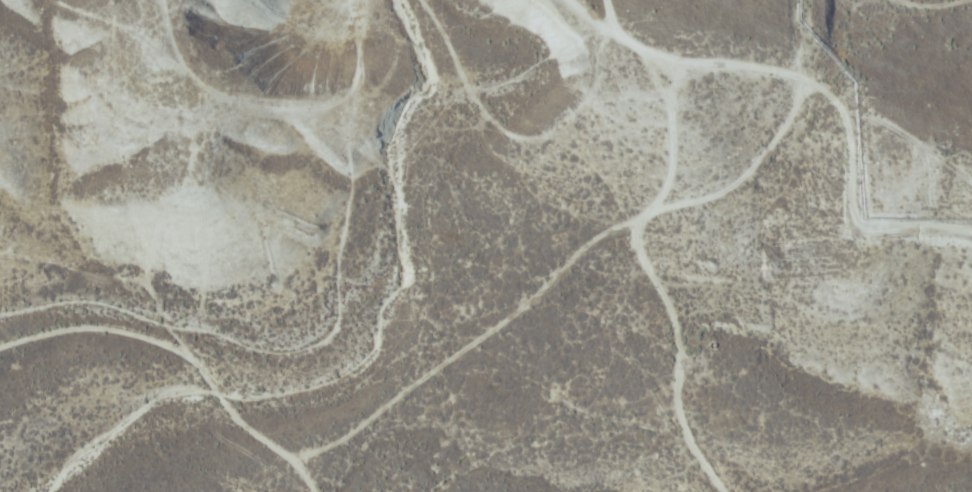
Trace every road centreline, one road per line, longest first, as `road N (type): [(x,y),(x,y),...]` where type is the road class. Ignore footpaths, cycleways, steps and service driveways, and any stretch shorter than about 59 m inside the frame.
road 1 (track): [(731,491),(681,401),(687,360),(680,323),(634,224),(602,236),(498,329),(344,443),(300,461),(315,491)]

